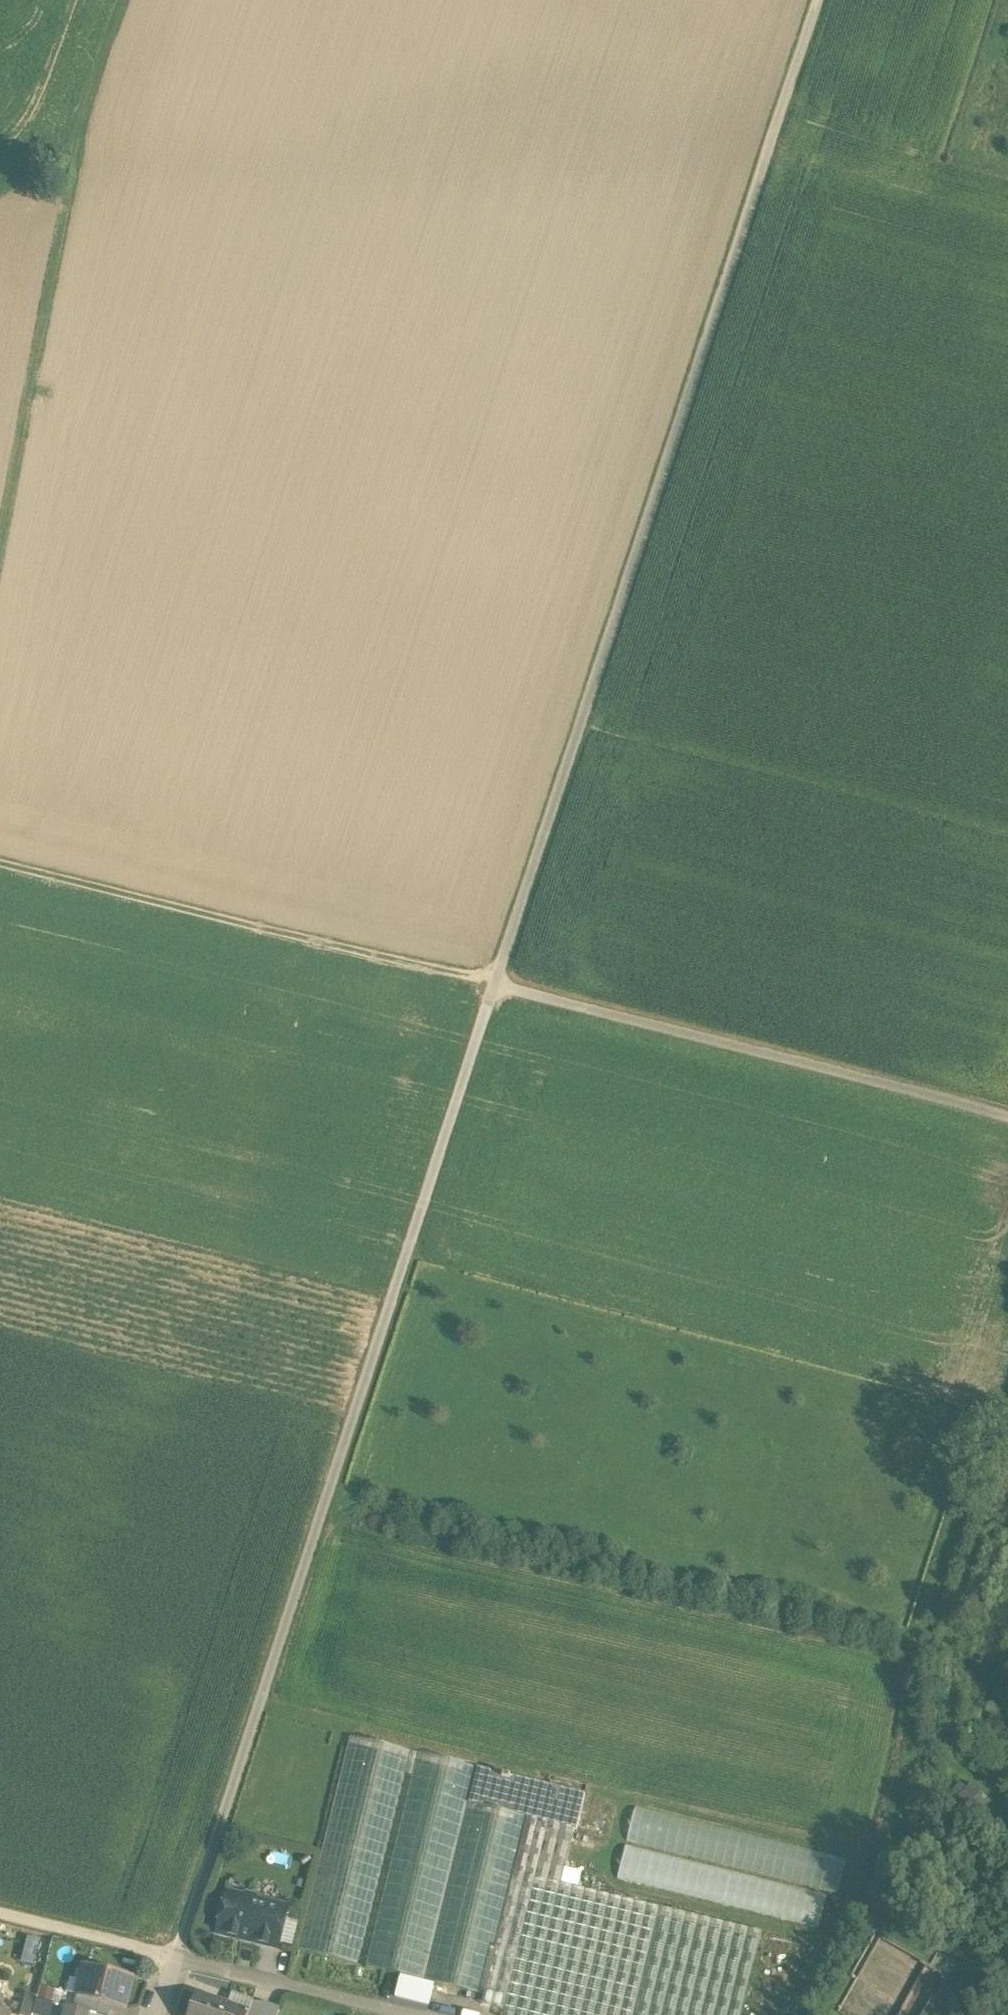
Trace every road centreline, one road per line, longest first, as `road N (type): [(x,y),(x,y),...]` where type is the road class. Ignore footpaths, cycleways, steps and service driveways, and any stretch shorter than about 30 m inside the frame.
road 1 (track): [(820,0),(495,988)]
road 2 (track): [(177,1961),(495,988)]
road 3 (track): [(126,0),(85,118),(0,541)]
road 4 (track): [(495,988),(1007,1119)]
road 5 (track): [(495,988),(0,867)]

